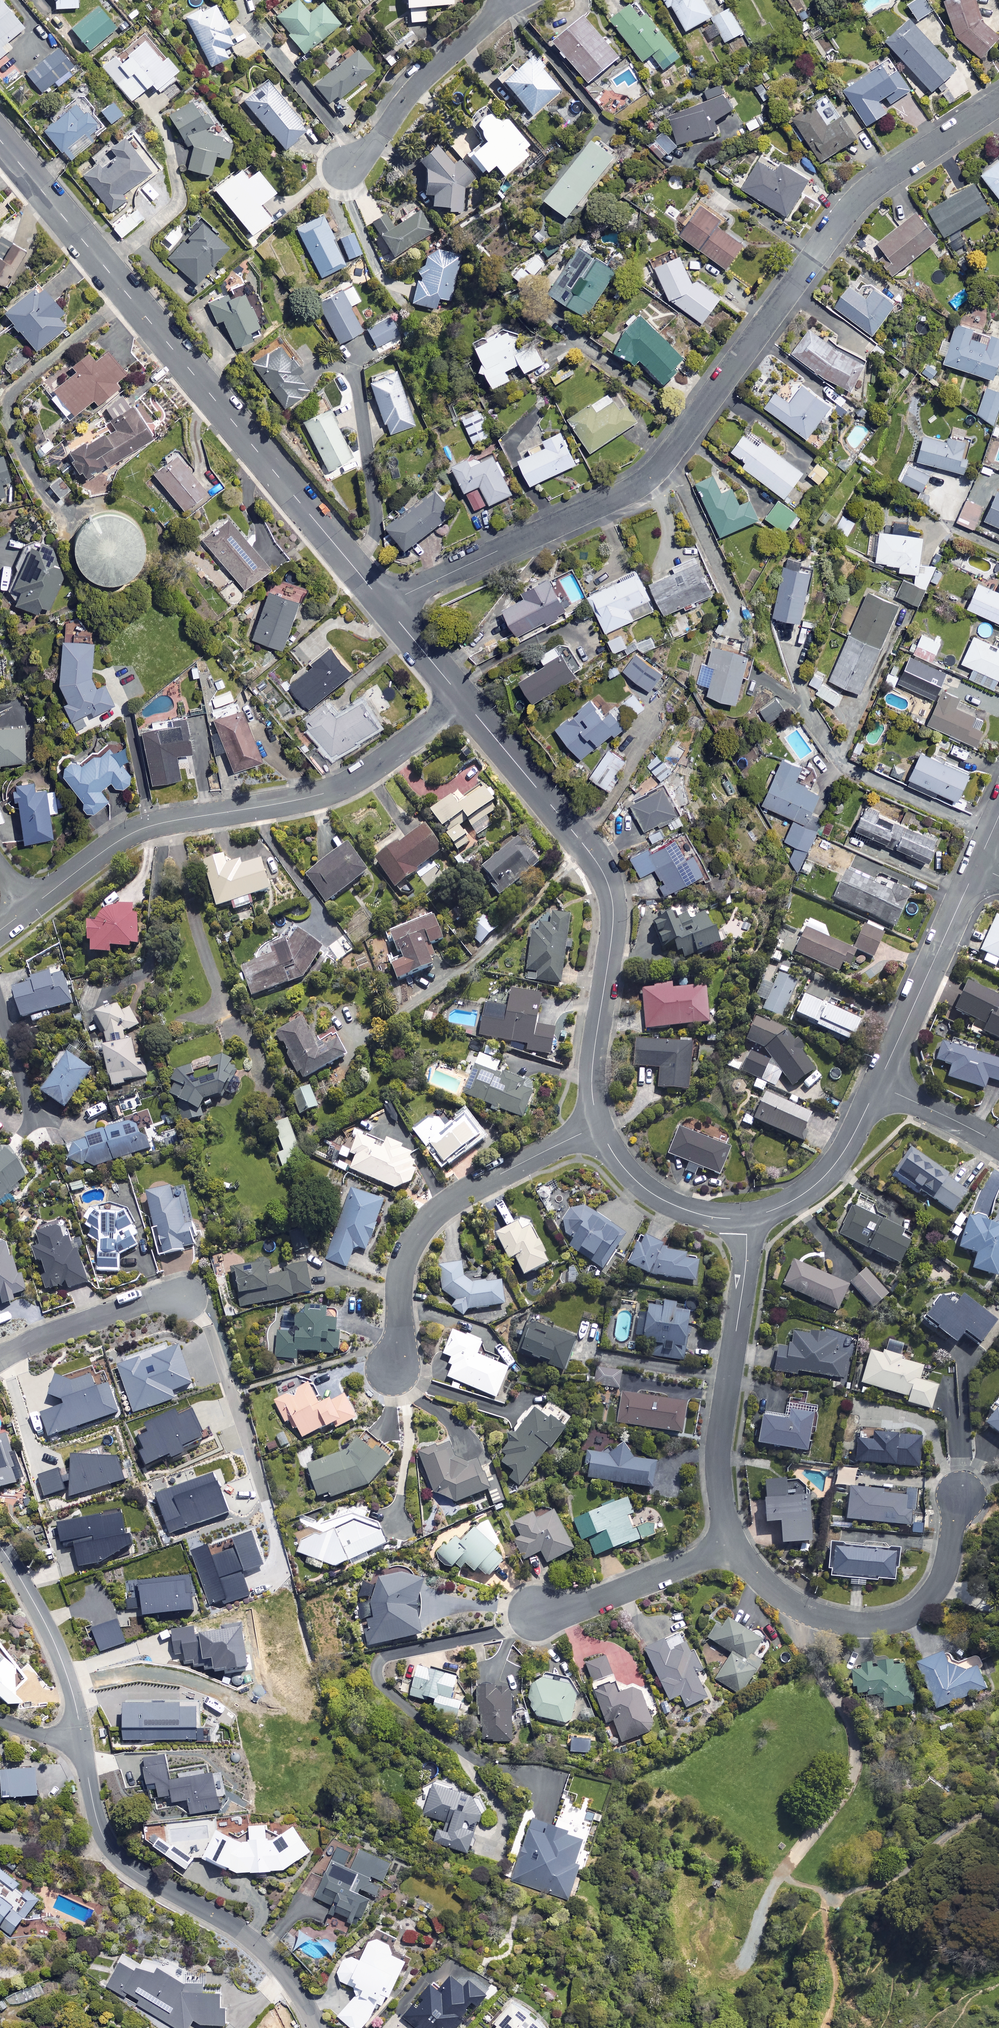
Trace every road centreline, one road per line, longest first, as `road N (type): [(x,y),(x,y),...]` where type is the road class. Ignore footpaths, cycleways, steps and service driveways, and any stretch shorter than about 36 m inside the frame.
road 1 (residential): [(385,604),(641,483),(854,204),(998,102)]
road 2 (residential): [(0,141),(385,604)]
road 3 (residential): [(31,908),(128,835),(154,825),(346,785),(464,701)]
road 4 (residential): [(464,701),(608,885),(613,935),(591,1081),(599,1127)]
road 5 (residential): [(315,2027),(263,1949),(113,1852),(99,1826),(84,1750)]
road 6 (residential): [(393,1375),(400,1273),(420,1226),(450,1201),(599,1127)]
road 7 (residential): [(964,1496),(935,1595),(882,1623),(811,1614),(783,1598),(733,1545)]
road 8 (residential): [(733,1545),(719,1449),(746,1218)]
road 9 (residential): [(977,866),(878,1085)]
road 10 (residential): [(342,170),(377,141),(424,77),(509,0)]
road 11 (residential): [(84,1750),(58,1648),(0,1547)]
road 12 (residential): [(733,1545),(574,1608),(537,1614)]
road 13 (residential): [(190,1303),(160,1299),(0,1355)]
road 14 (residential): [(878,1085),(829,1172),(793,1202),(746,1218)]
road 15 (residential): [(998,1145),(878,1085)]
road 16 (residential): [(599,1127),(642,1187),(691,1212)]
road 17 (residential): [(385,604),(464,701)]

